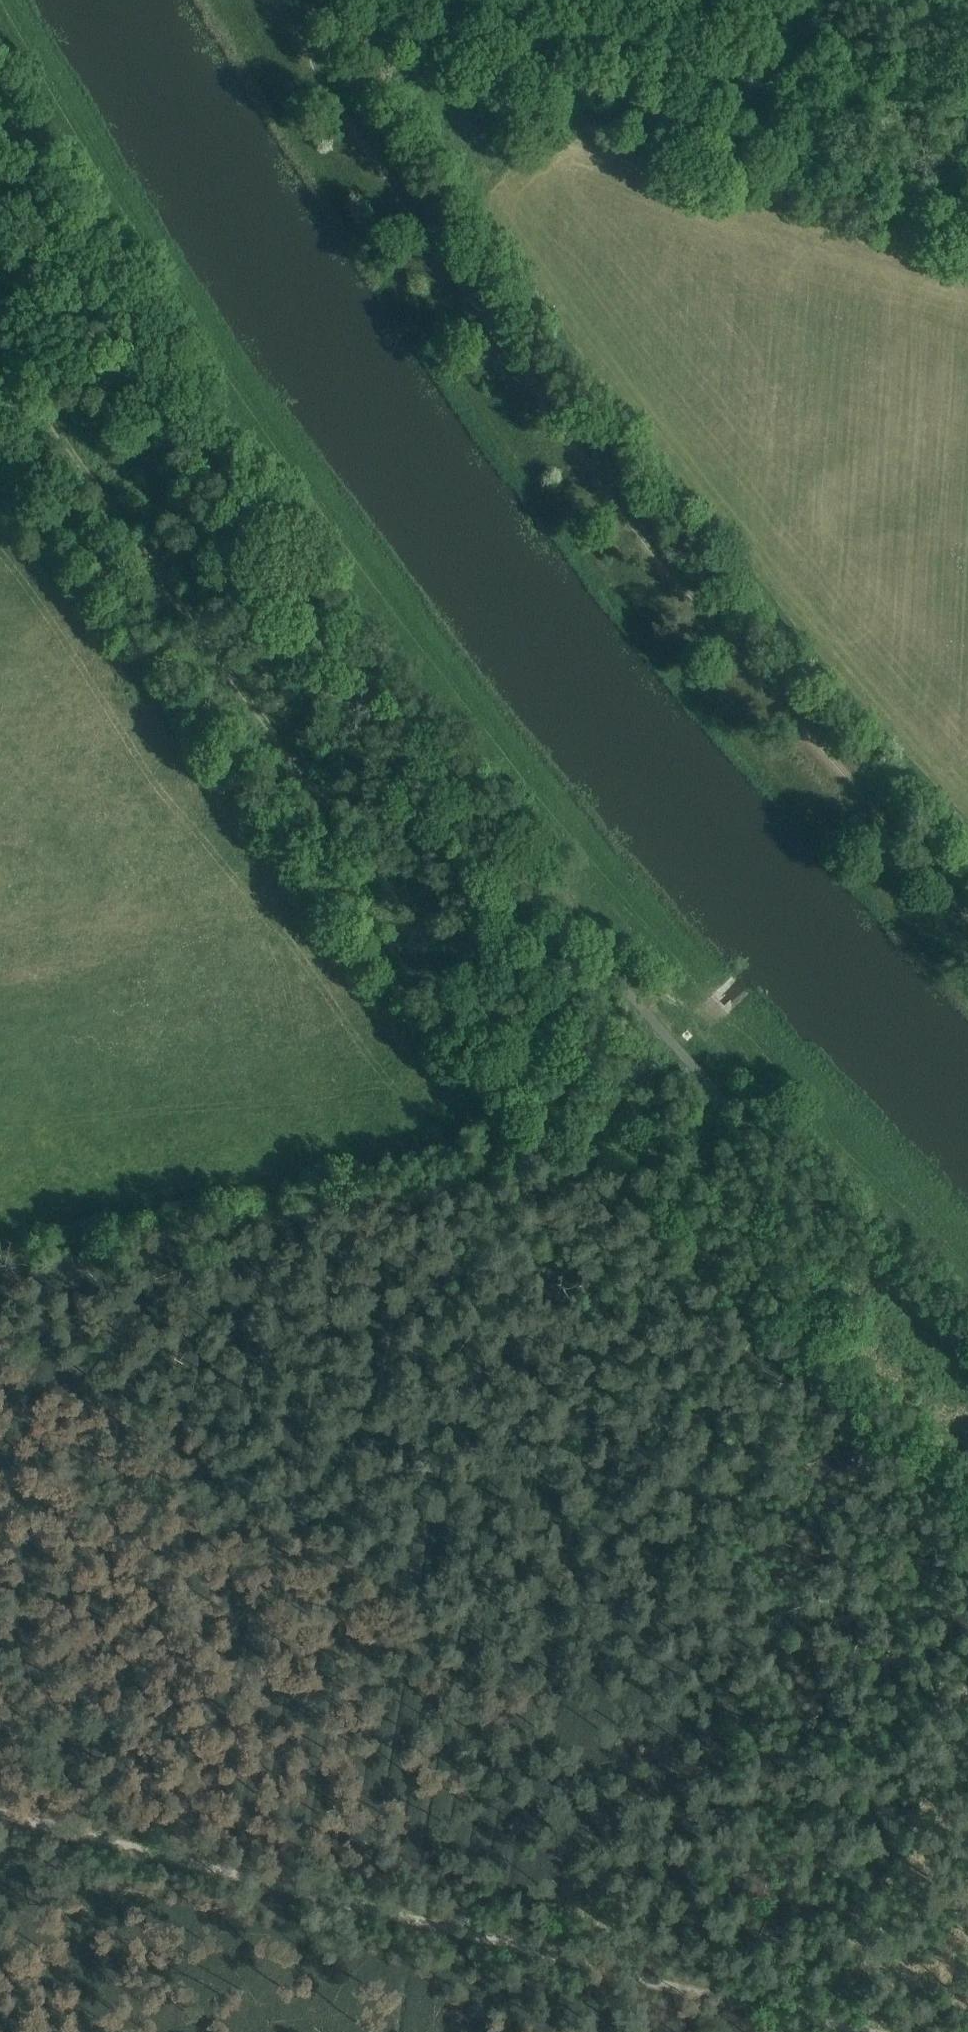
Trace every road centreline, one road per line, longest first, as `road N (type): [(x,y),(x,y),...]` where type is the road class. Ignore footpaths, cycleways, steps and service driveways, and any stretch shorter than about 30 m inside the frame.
road 1 (track): [(0,353),(68,478),(89,491),(151,571),(348,850),(471,992),(508,1034),(546,1045),(580,1098),(774,1306),(830,1347),(864,1358),(967,1455)]
road 2 (track): [(275,0),(334,106),(574,451),(843,776),(967,899)]
road 3 (track): [(0,1818),(843,2031)]

